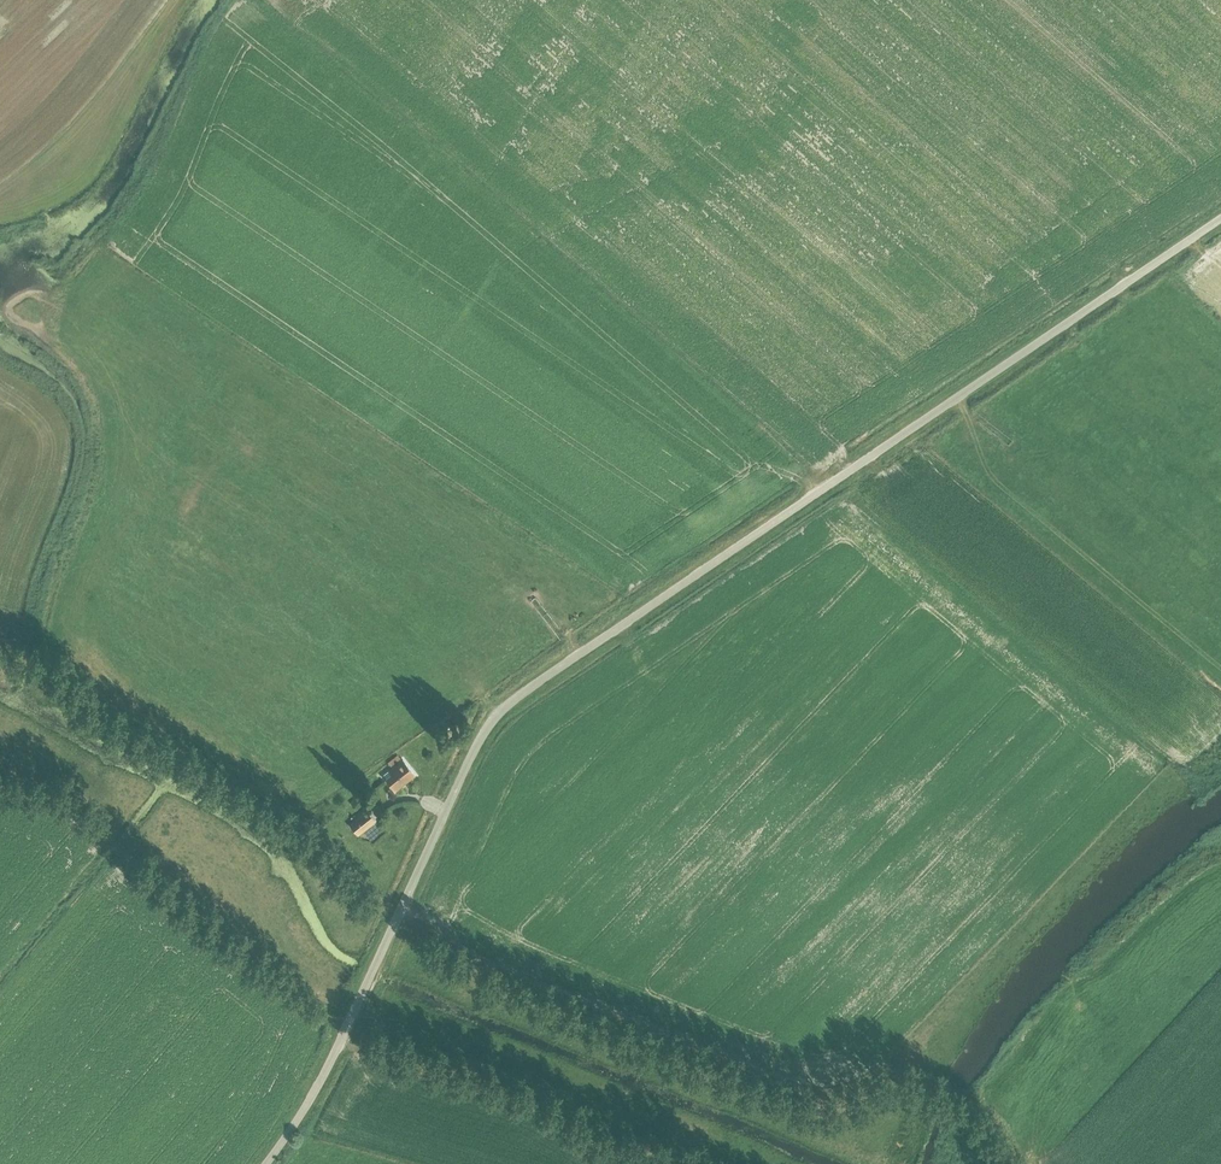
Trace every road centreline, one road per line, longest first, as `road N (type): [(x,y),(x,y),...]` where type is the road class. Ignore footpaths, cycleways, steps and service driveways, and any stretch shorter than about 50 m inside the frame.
road 1 (unclassified): [(265,1163),(318,1085),(497,712),(1220,218)]

